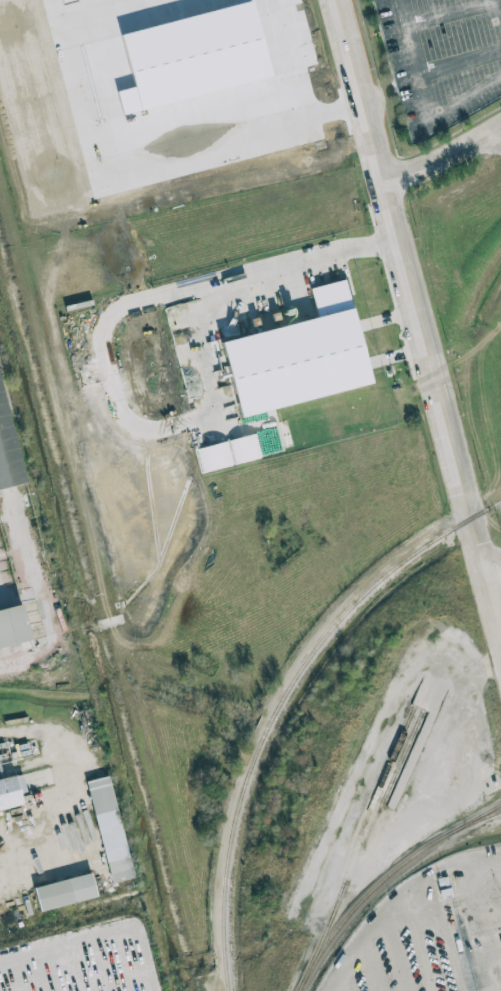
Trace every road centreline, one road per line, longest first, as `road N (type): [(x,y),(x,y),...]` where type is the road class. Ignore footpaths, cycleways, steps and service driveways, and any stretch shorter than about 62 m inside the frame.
road 1 (residential): [(500,630),(337,0)]
road 2 (residential): [(500,125),(386,188)]

